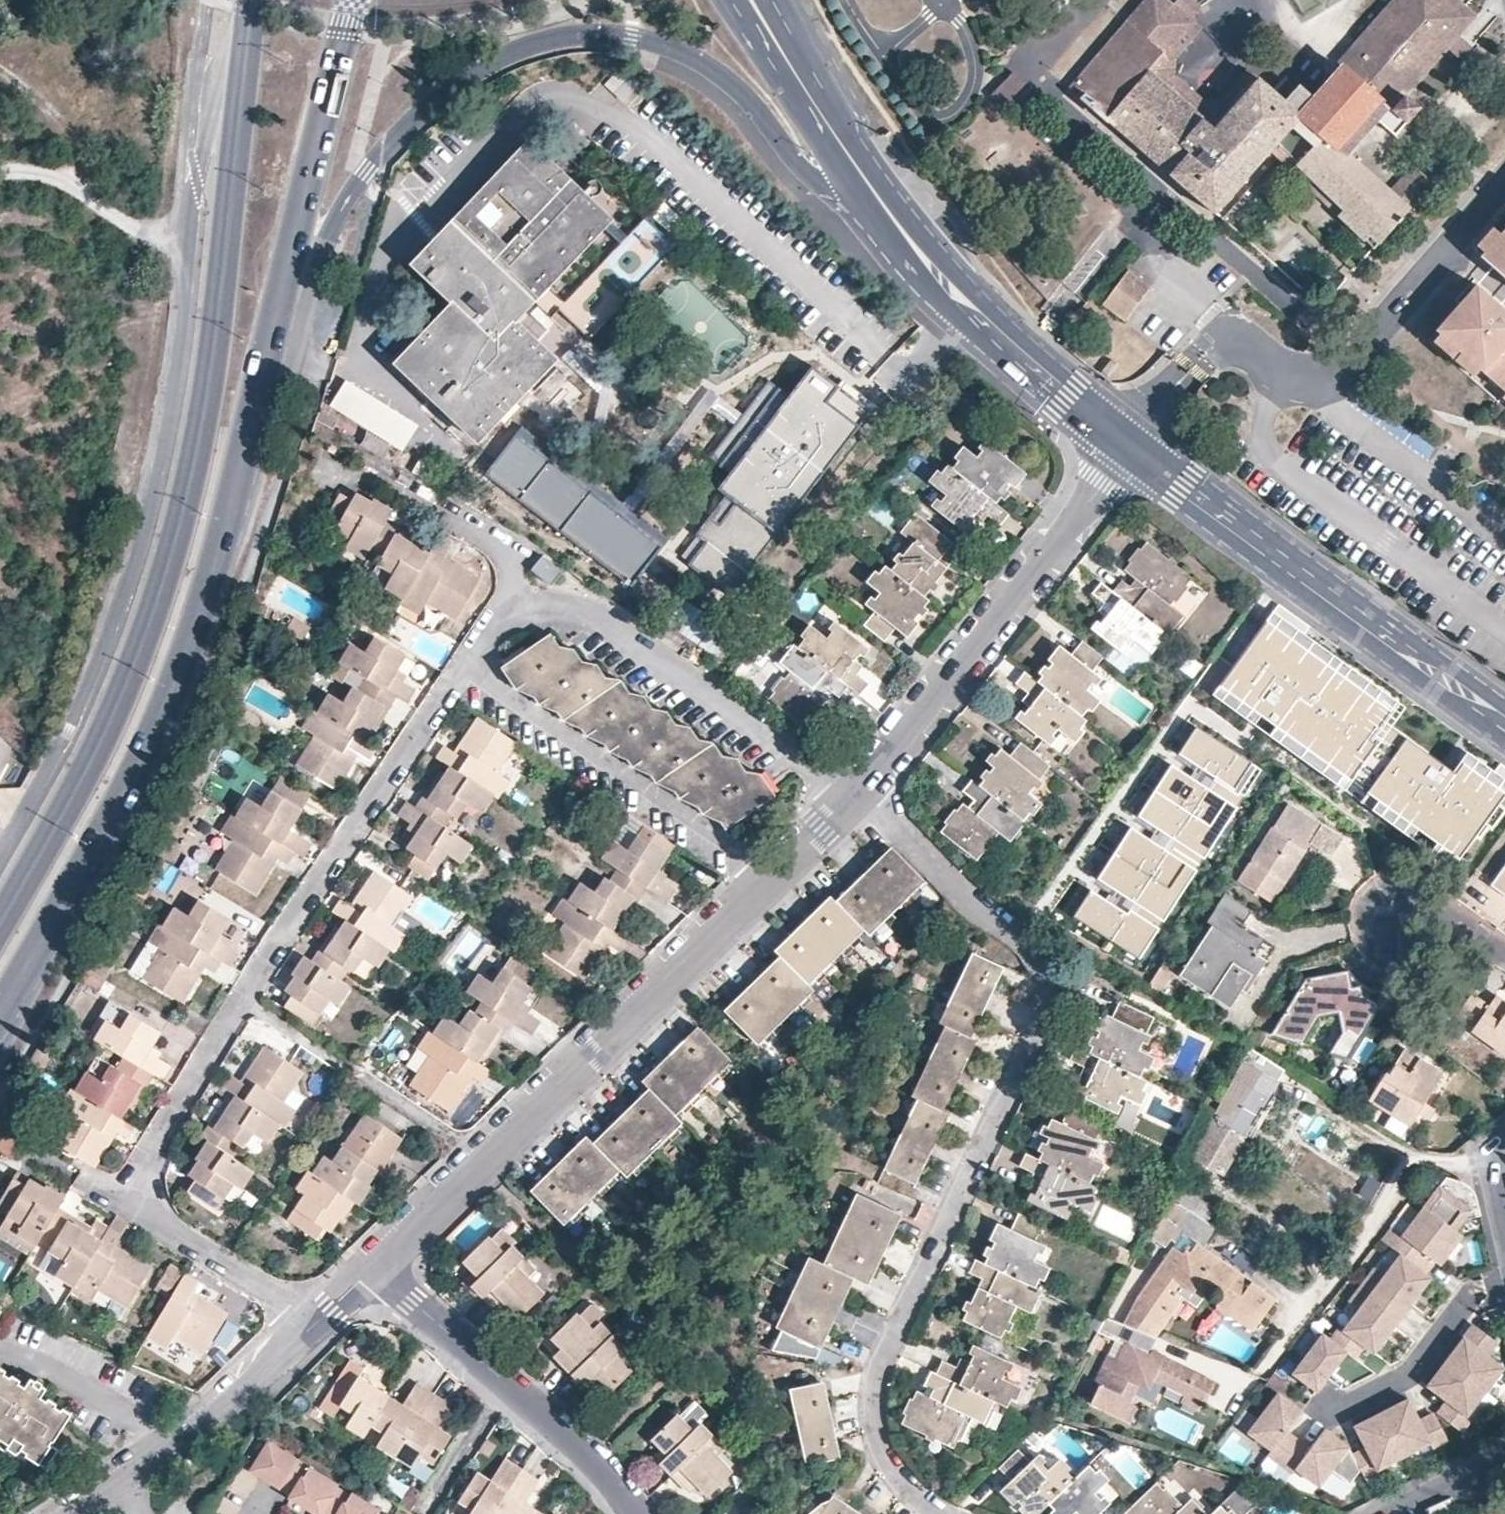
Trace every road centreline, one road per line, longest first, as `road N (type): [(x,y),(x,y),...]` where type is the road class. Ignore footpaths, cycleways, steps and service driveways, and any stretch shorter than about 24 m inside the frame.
road 1 (residential): [(943,1513),(904,1486),(885,1460),(874,1377),(1038,1018),(1044,987),(1012,925),(956,889),(857,786)]
road 2 (primary): [(236,117),(219,325),(190,483),(154,610),(85,771),(0,919)]
road 3 (primary): [(0,1013),(124,795),(199,616),(287,277)]
road 4 (residential): [(236,117),(204,145),(176,372),(126,581),(84,694),(0,846)]
road 5 (secondary): [(287,277),(322,250),(333,219),(401,135),(499,57),(536,42),(629,37),(672,52),(711,70),(804,174),(867,180)]
road 6 (residential): [(126,1197),(333,863),(519,596)]
road 7 (residential): [(837,806),(376,1269)]
road 8 (secondary): [(1127,449),(1504,721)]
road 9 (residential): [(1127,449),(857,786)]
road 10 (residential): [(519,596),(655,655),(837,806)]
road 11 (secondary): [(867,180),(931,268),(1127,449)]
road 12 (residential): [(318,1326),(246,1394),(73,1513)]
road 13 (primary): [(287,277),(356,0)]
road 14 (residential): [(318,1326),(126,1197)]
road 15 (residential): [(637,1513),(597,1455),(510,1383)]
road 16 (secondary): [(733,0),(798,106),(839,141)]
road 17 (residential): [(510,1383),(376,1269)]
road 18 (residential): [(411,494),(496,539),(519,596)]
road 19 (secondary): [(839,141),(836,106),(777,0)]
road 20 (residential): [(510,1383),(424,1513)]
road 21 (residential): [(1504,1450),(1381,1513)]
road 22 (residential): [(1504,1142),(1483,1158),(1504,1252)]

